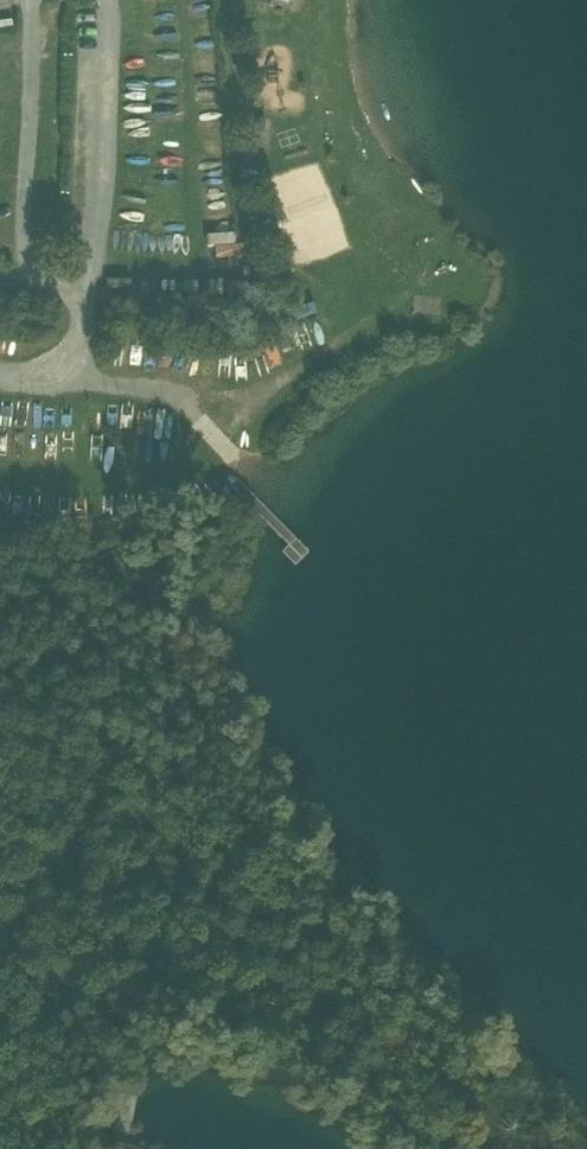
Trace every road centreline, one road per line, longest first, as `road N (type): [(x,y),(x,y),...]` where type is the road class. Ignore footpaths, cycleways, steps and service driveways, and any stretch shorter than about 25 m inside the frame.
road 1 (track): [(191,240),(187,0)]

